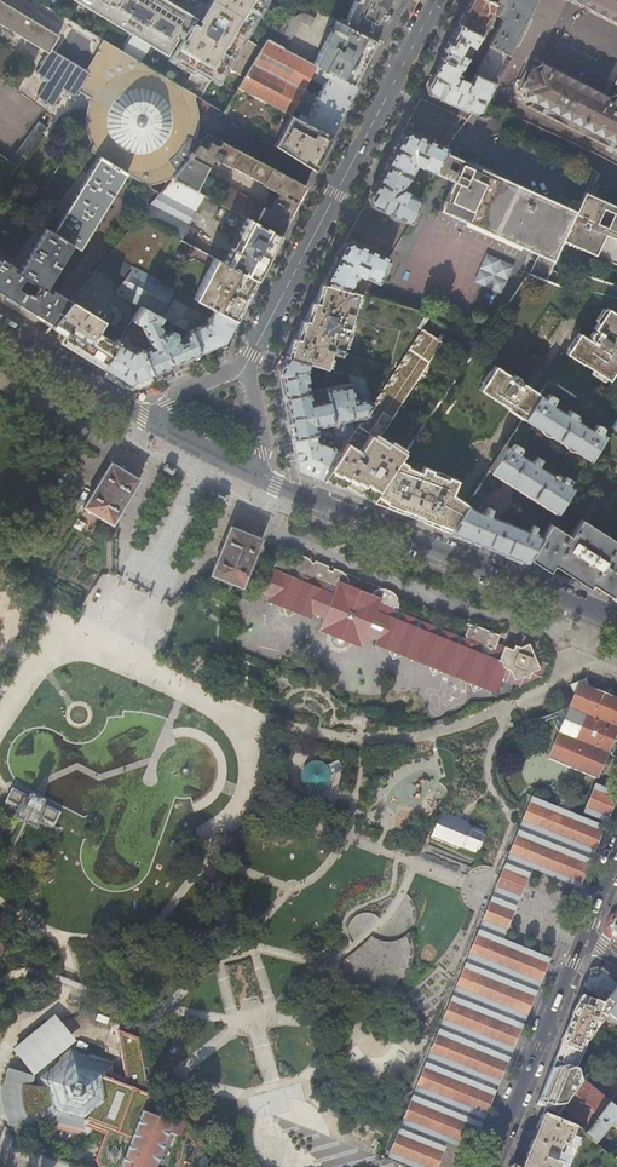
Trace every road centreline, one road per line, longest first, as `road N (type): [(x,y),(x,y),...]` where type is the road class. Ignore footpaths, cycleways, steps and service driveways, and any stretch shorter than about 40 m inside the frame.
road 1 (residential): [(245,369),(437,0)]
road 2 (residential): [(264,480),(616,622)]
road 3 (tertiary): [(585,934),(487,1166)]
road 4 (residential): [(0,329),(143,417)]
road 5 (residential): [(143,417),(264,480)]

